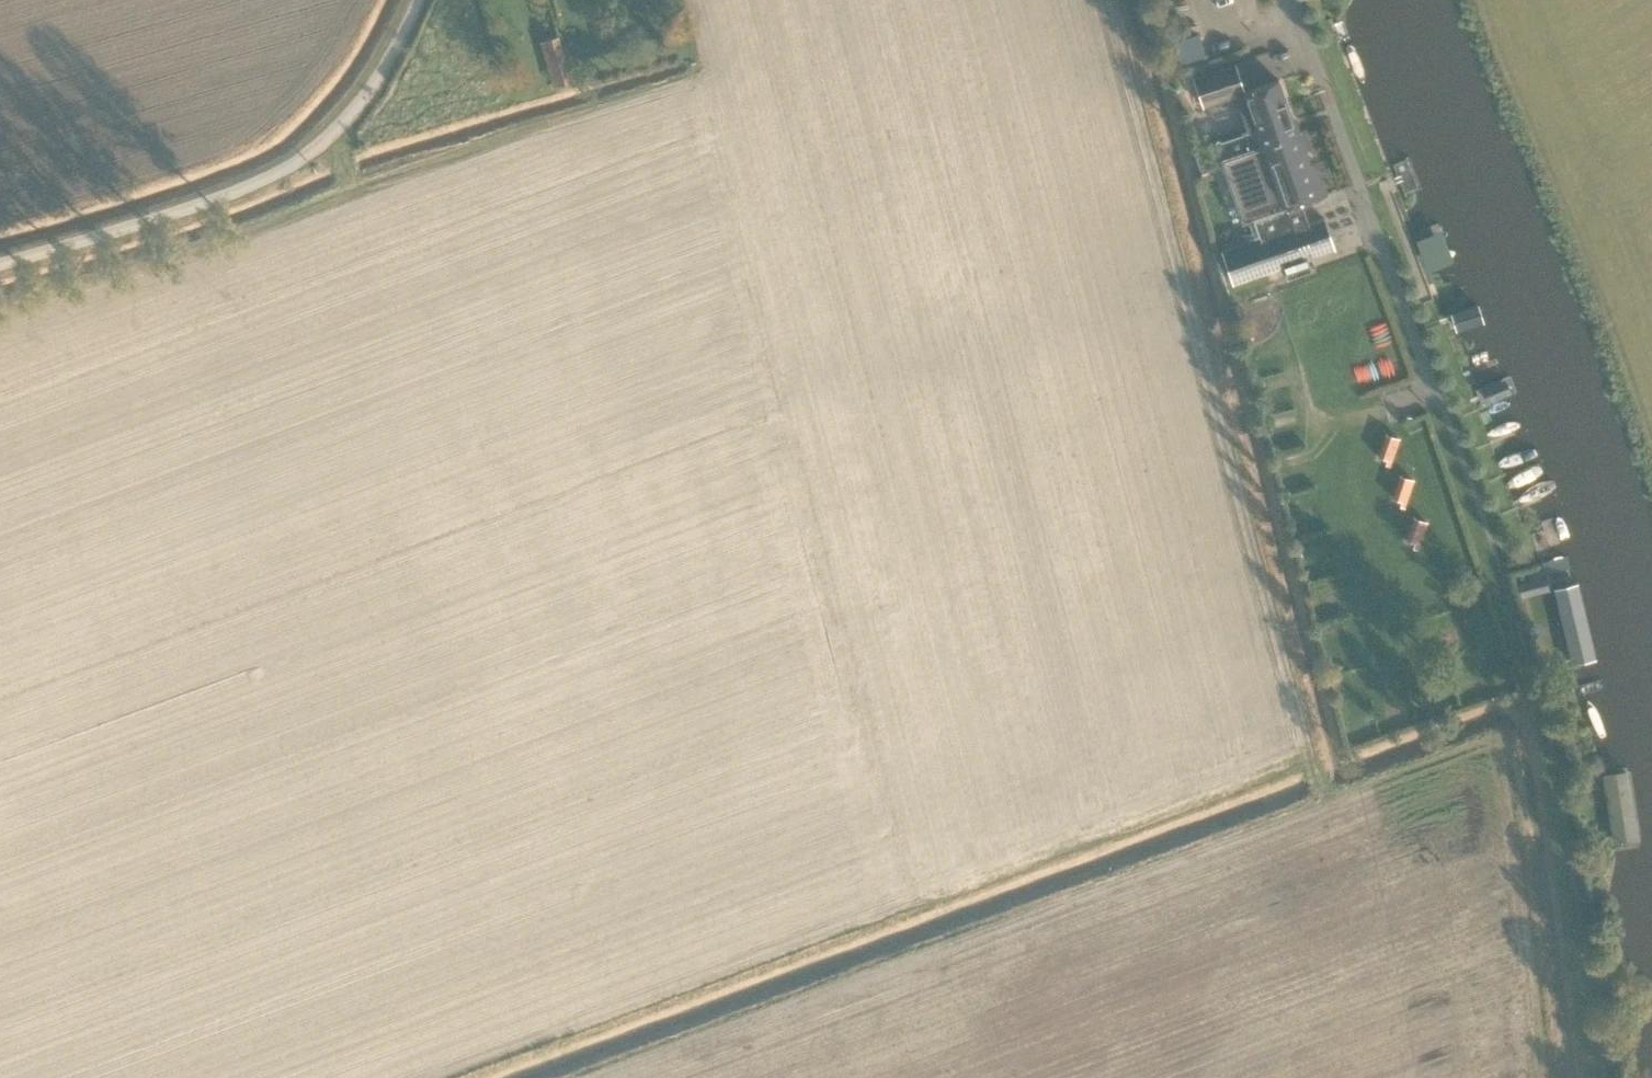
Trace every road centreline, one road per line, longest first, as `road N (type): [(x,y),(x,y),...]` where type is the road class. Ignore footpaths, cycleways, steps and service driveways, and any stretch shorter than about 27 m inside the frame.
road 1 (unclassified): [(0,261),(170,212),(304,154),(340,127),(419,0)]

